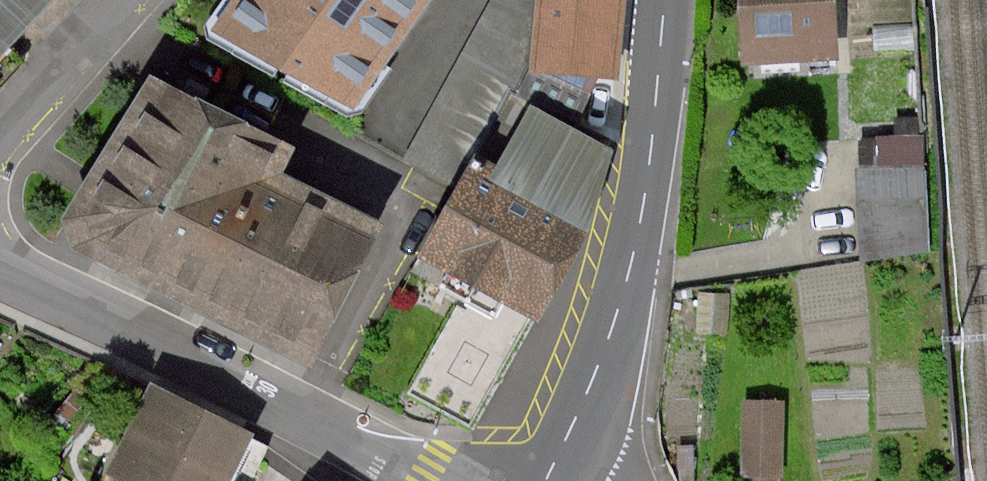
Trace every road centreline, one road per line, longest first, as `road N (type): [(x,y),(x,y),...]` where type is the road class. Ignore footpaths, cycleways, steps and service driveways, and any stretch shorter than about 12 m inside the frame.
road 1 (tertiary): [(545,480),(625,278),(653,130),(664,0)]
road 2 (residential): [(430,480),(0,272)]
road 3 (residential): [(0,142),(130,0)]

